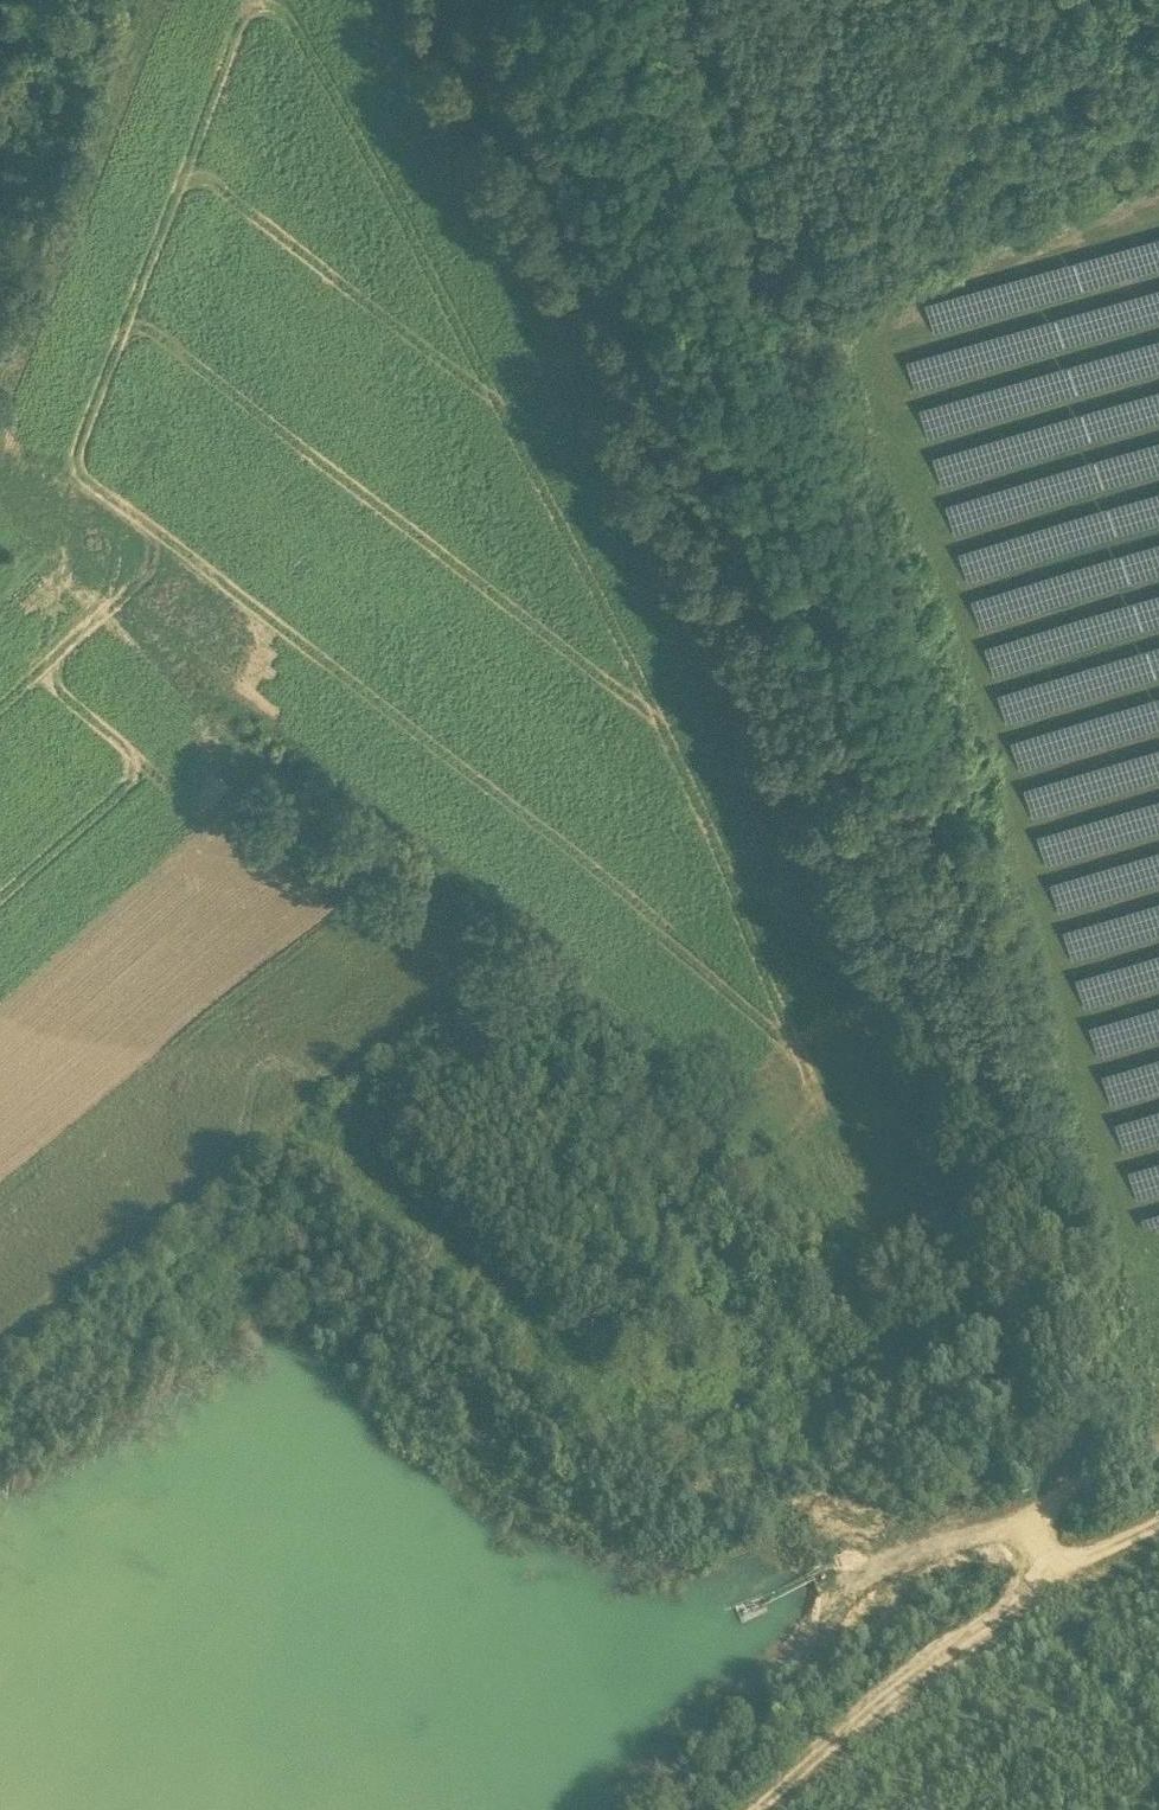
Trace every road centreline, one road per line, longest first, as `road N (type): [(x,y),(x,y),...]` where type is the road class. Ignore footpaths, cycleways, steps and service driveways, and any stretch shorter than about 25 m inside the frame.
road 1 (track): [(1158,1533),(1078,1573),(973,1535),(782,1605)]

